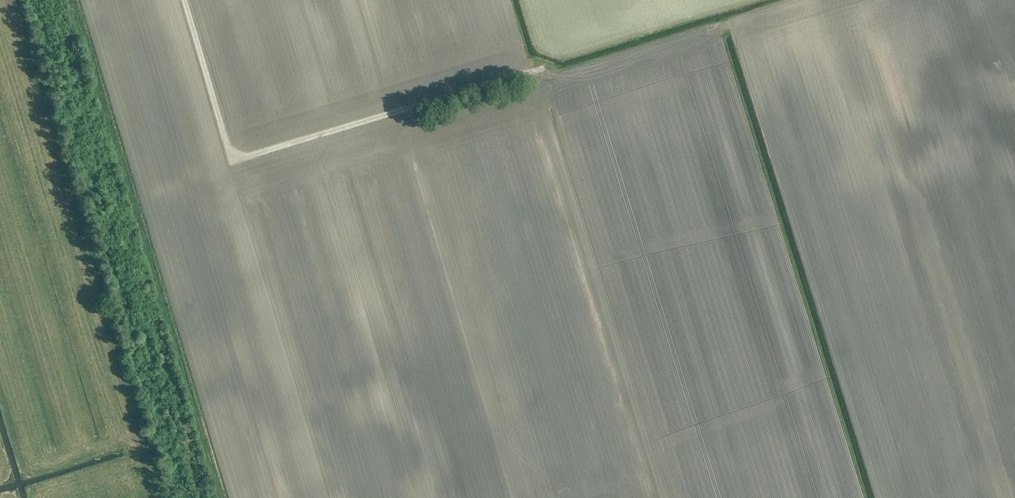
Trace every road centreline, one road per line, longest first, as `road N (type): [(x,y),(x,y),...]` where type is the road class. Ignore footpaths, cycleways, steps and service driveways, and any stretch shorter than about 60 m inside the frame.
road 1 (track): [(183,0),(231,159),(542,68)]

